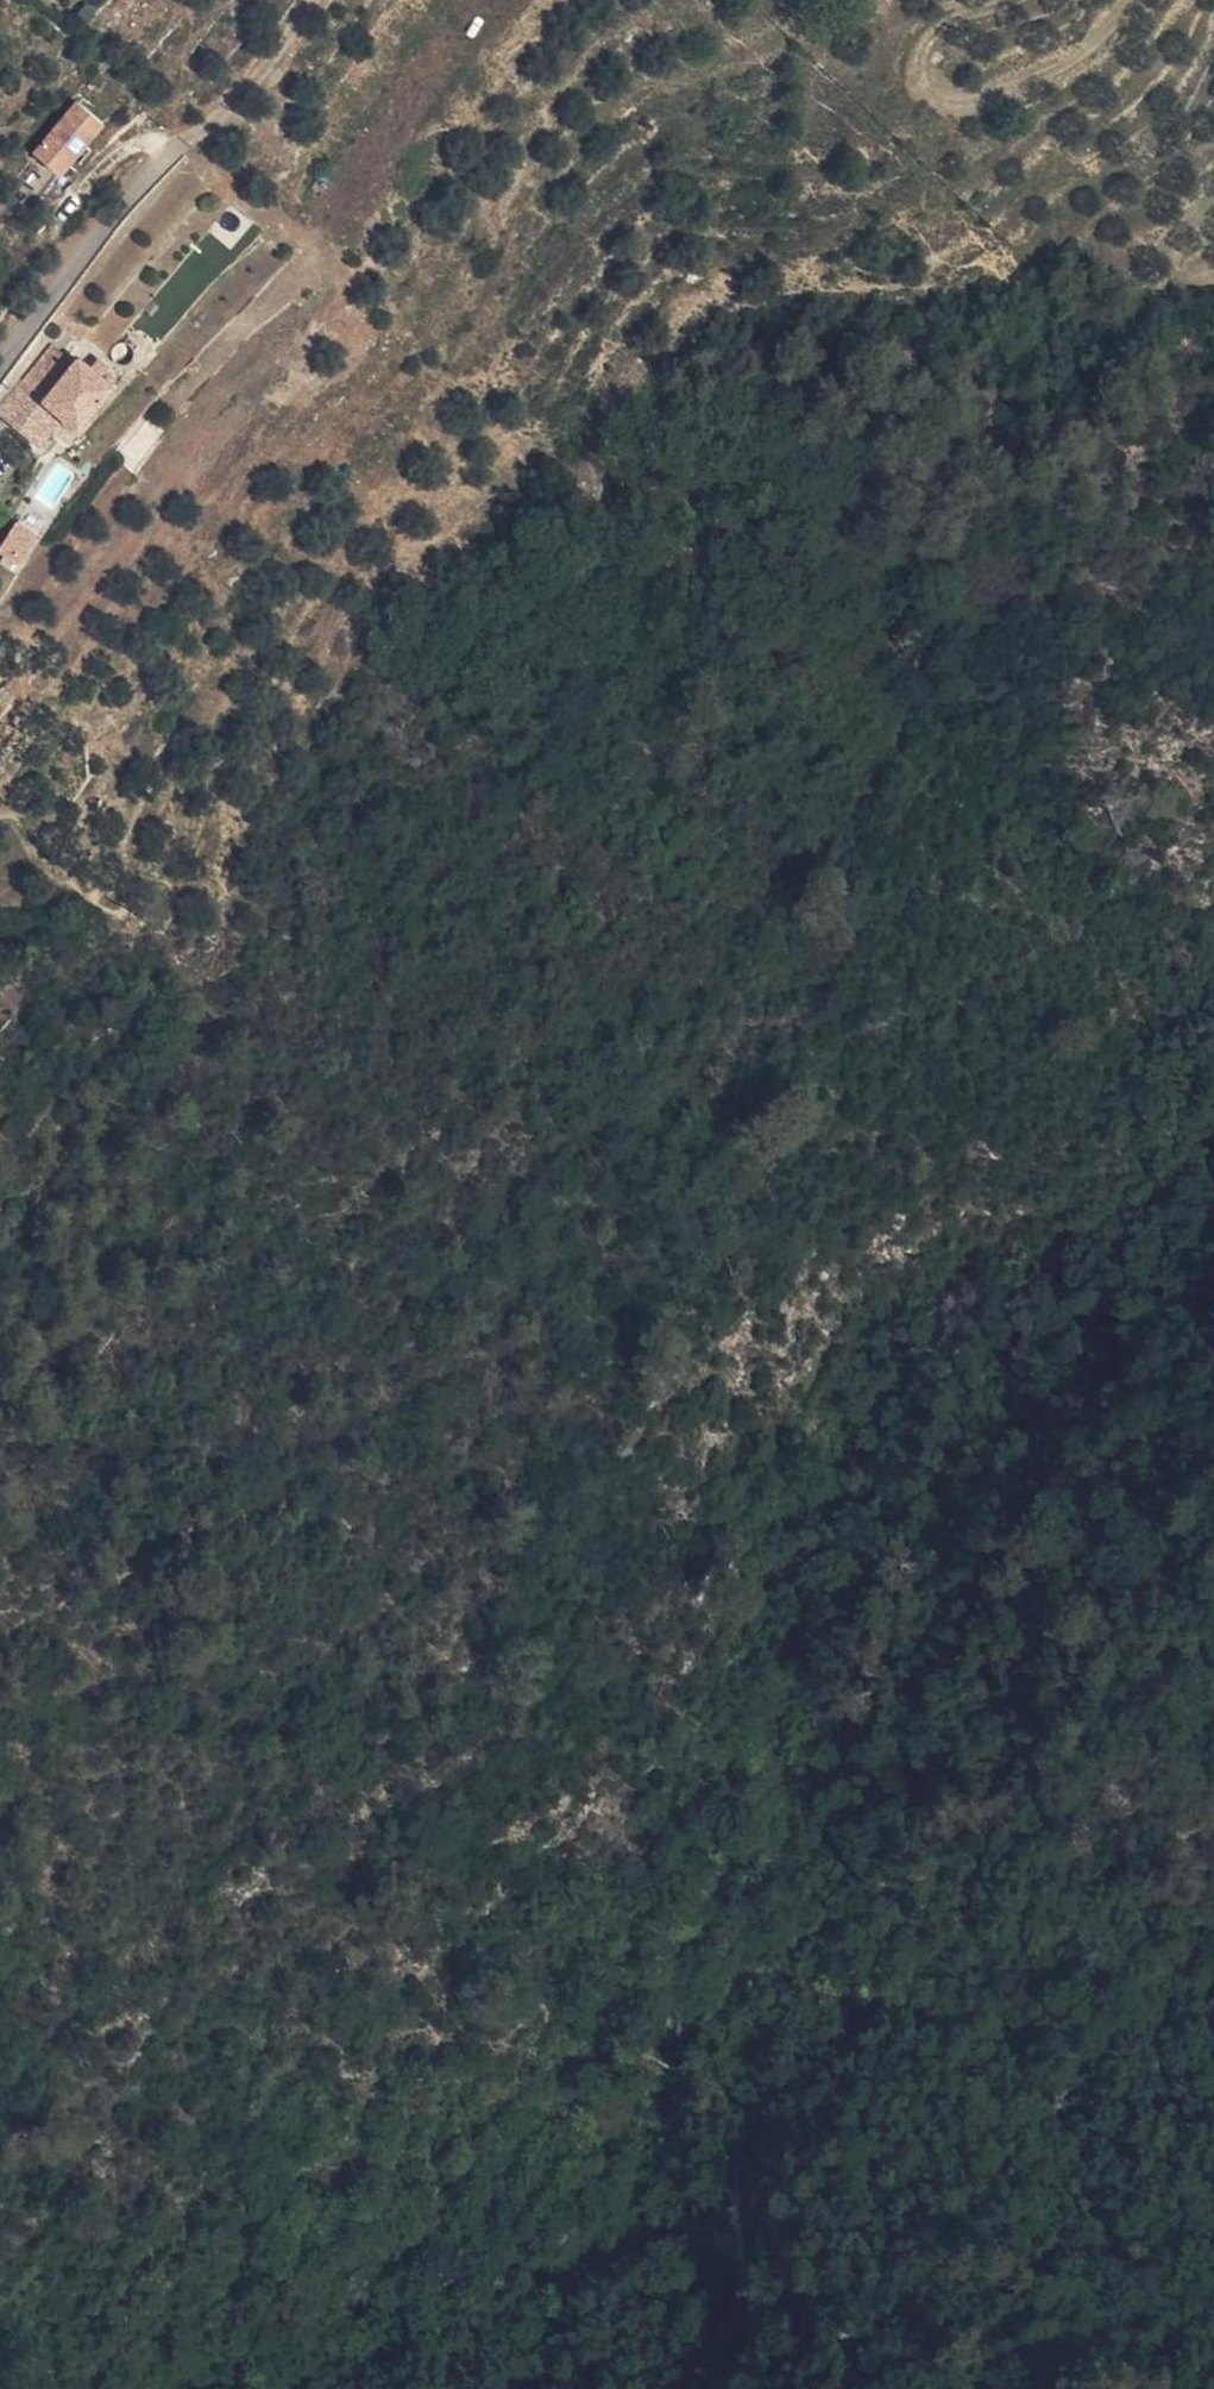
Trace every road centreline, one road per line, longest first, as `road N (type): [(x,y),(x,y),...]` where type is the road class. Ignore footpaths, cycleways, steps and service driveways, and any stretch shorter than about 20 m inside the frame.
road 1 (unclassified): [(0,366),(142,189),(239,105),(316,0)]
road 2 (track): [(1016,0),(933,40),(920,68),(925,91),(959,106),(1048,74),(1079,60),(1138,0)]

